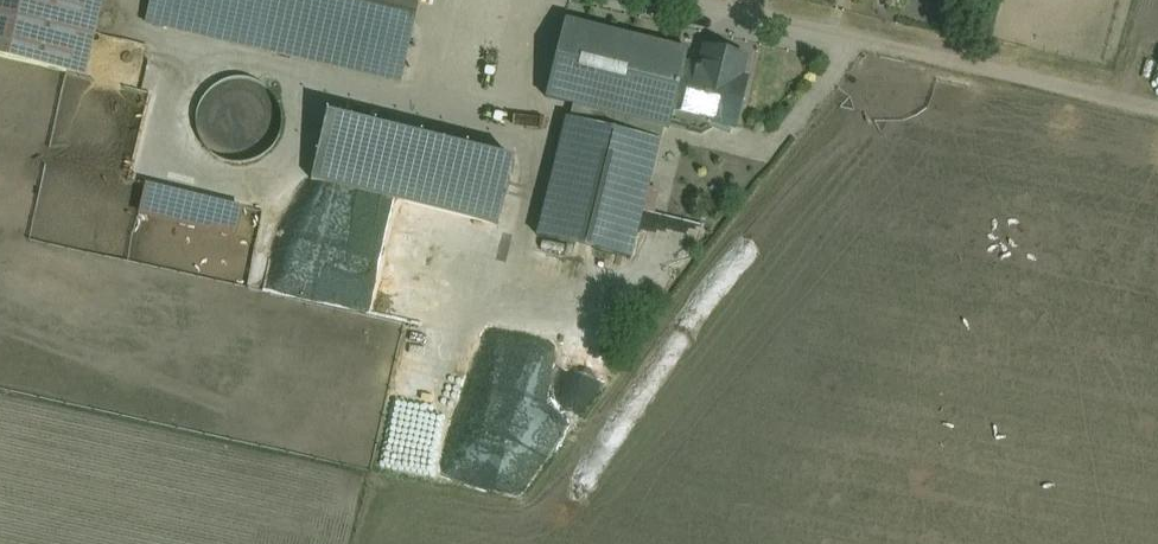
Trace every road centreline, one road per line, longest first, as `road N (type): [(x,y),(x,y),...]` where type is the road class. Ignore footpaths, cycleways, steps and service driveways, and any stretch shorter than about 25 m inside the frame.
road 1 (unclassified): [(677,0),(1157,110)]

